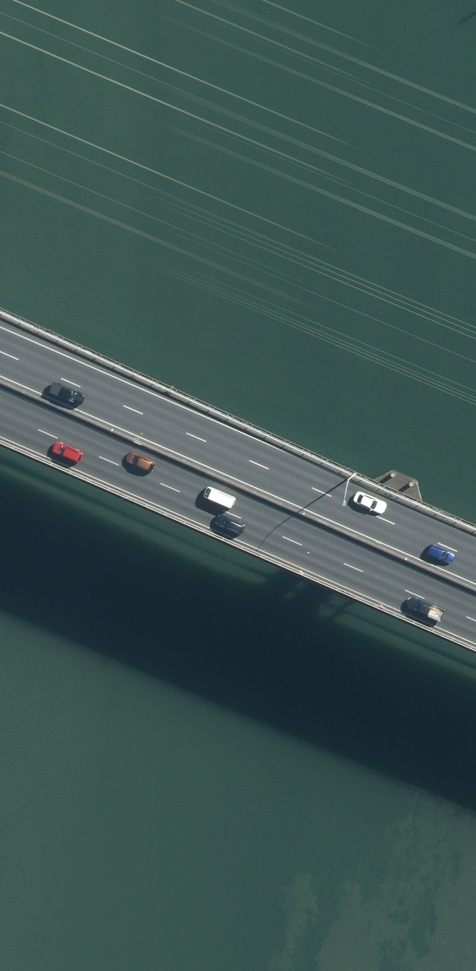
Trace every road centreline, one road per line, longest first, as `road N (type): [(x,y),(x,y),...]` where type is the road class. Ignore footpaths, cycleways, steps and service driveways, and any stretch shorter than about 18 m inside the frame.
road 1 (primary): [(475,619),(0,411)]
road 2 (primary): [(0,347),(475,555)]

